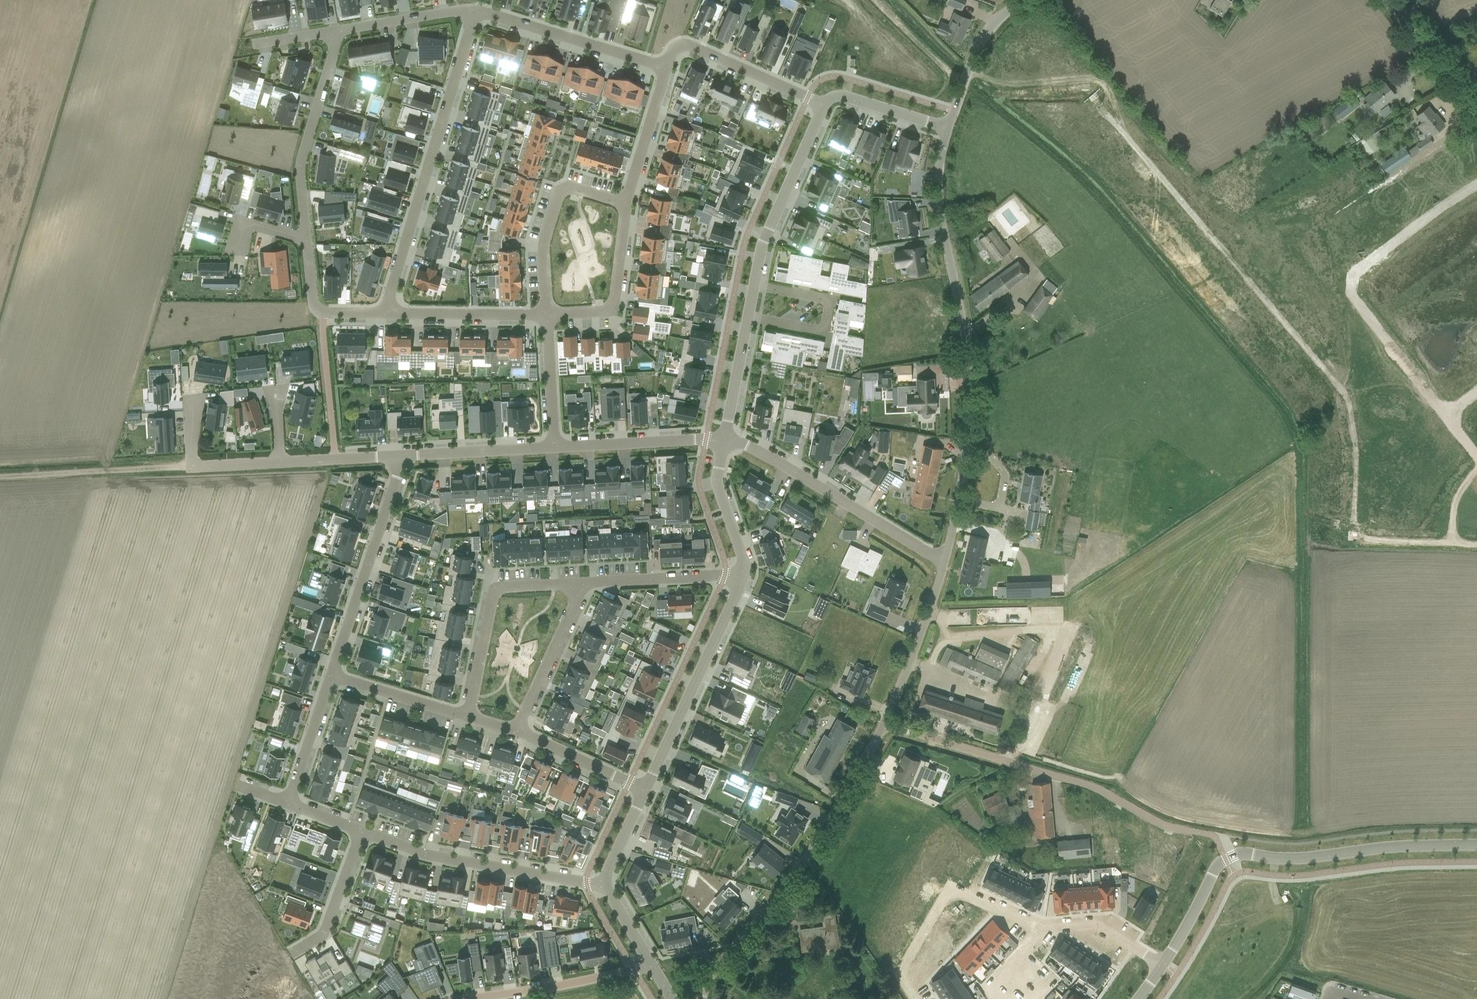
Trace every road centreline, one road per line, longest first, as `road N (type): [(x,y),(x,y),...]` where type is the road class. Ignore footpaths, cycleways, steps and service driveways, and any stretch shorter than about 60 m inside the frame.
road 1 (residential): [(944,564),(970,393),(939,204),(948,129)]
road 2 (unclassified): [(1476,846),(1234,856),(1211,875),(1162,966)]
road 3 (residential): [(704,998),(713,972),(808,858),(884,723)]
road 4 (residential): [(1192,832),(1159,824),(1087,784),(884,723)]
road 5 (residential): [(1476,187),(1354,274),(1351,293),(1445,418)]
road 6 (residential): [(478,11),(390,310)]
road 7 (residential): [(944,564),(762,450),(724,440)]
road 8 (residential): [(604,883),(359,832)]
road 9 (residential): [(646,790),(743,576)]
road 10 (residential): [(405,458),(330,677)]
road 11 (residential): [(466,716),(498,590),(584,584)]
road 12 (residential): [(1040,930),(964,894),(944,898),(906,963),(914,998)]
road 13 (residential): [(339,31),(299,167),(305,240)]
road 14 (residential): [(545,312),(544,243),(562,186),(625,205)]
road 15 (residential): [(664,66),(478,11)]
road 16 (track): [(193,467),(0,477)]
road 17 (residential): [(755,284),(763,242),(821,104)]
road 18 (residential): [(748,318),(825,333),(832,299),(755,284)]
road 19 (residential): [(821,104),(696,49),(680,47),(664,66)]
road 20 (residential): [(652,967),(480,998)]
road 21 (residential): [(625,205),(612,311),(545,312)]
road 22 (residential): [(724,440),(554,447)]
road 23 (residential): [(884,723),(944,564)]
road 24 (residential): [(281,463),(193,467),(192,395)]
road 25 (residential): [(584,584),(518,729)]
road 26 (residential): [(584,584),(743,576)]
road 27 (residential): [(390,310),(545,312)]
road 28 (unclassified): [(948,129),(984,38),(1025,0)]
road 29 (residential): [(554,447),(405,458)]
road 30 (residential): [(664,66),(625,205)]
road 31 (residential): [(294,952),(323,934),(359,832)]
road 32 (residential): [(305,240),(317,308),(390,310)]
road 33 (residential): [(646,790),(518,729)]
road 34 (residential): [(466,716),(330,677)]
road 35 (residential): [(478,11),(339,31)]
road 36 (residential): [(743,576),(717,482),(724,440)]
road 37 (unclassified): [(1476,103),(1388,0)]
road 38 (residential): [(554,447),(545,312)]
road 39 (residential): [(1162,966),(1098,925),(1040,930)]
road 40 (residential): [(821,104),(840,96),(948,129)]
road 41 (residential): [(330,677),(289,802)]
road 42 (residential): [(724,440),(748,318)]
road 43 (residential): [(405,458),(281,463)]

